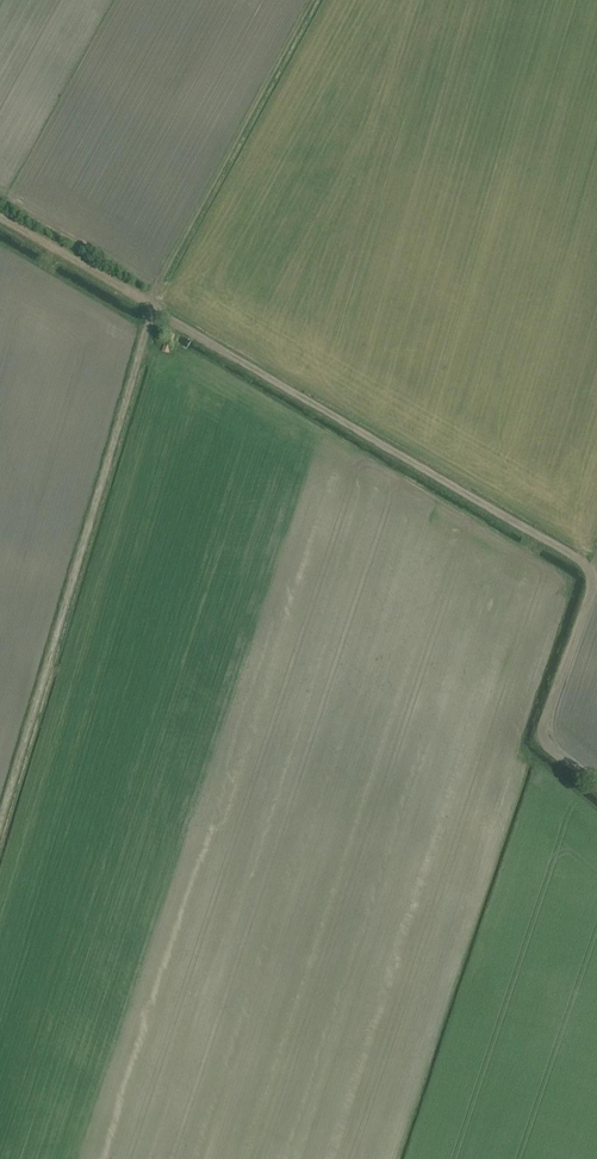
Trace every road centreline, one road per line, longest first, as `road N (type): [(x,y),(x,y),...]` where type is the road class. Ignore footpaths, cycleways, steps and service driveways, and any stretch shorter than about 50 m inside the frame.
road 1 (track): [(0,218),(580,561),(588,582),(545,735),(548,748),(596,789)]
road 2 (track): [(0,824),(156,290),(313,0)]

